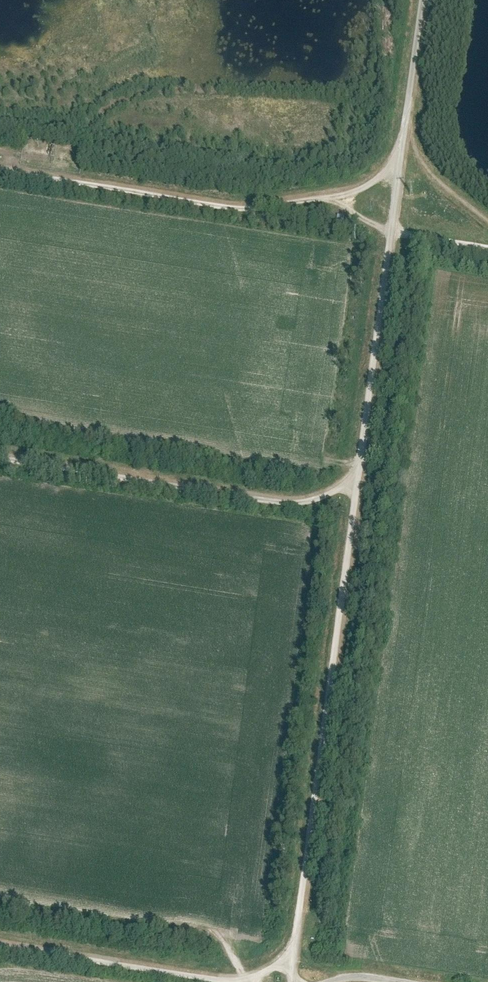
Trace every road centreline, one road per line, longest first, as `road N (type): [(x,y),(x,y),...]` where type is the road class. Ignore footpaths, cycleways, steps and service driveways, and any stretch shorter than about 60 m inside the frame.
road 1 (track): [(424,0),(298,952)]
road 2 (track): [(404,149),(378,179),(347,195),(250,205),(0,169)]
road 3 (track): [(0,453),(295,498),(345,488),(361,472)]
road 4 (track): [(298,952),(251,976),(219,978),(0,943)]
road 5 (track): [(487,245),(394,230),(353,211),(347,195)]
road 6 (track): [(487,223),(427,171),(409,112)]

